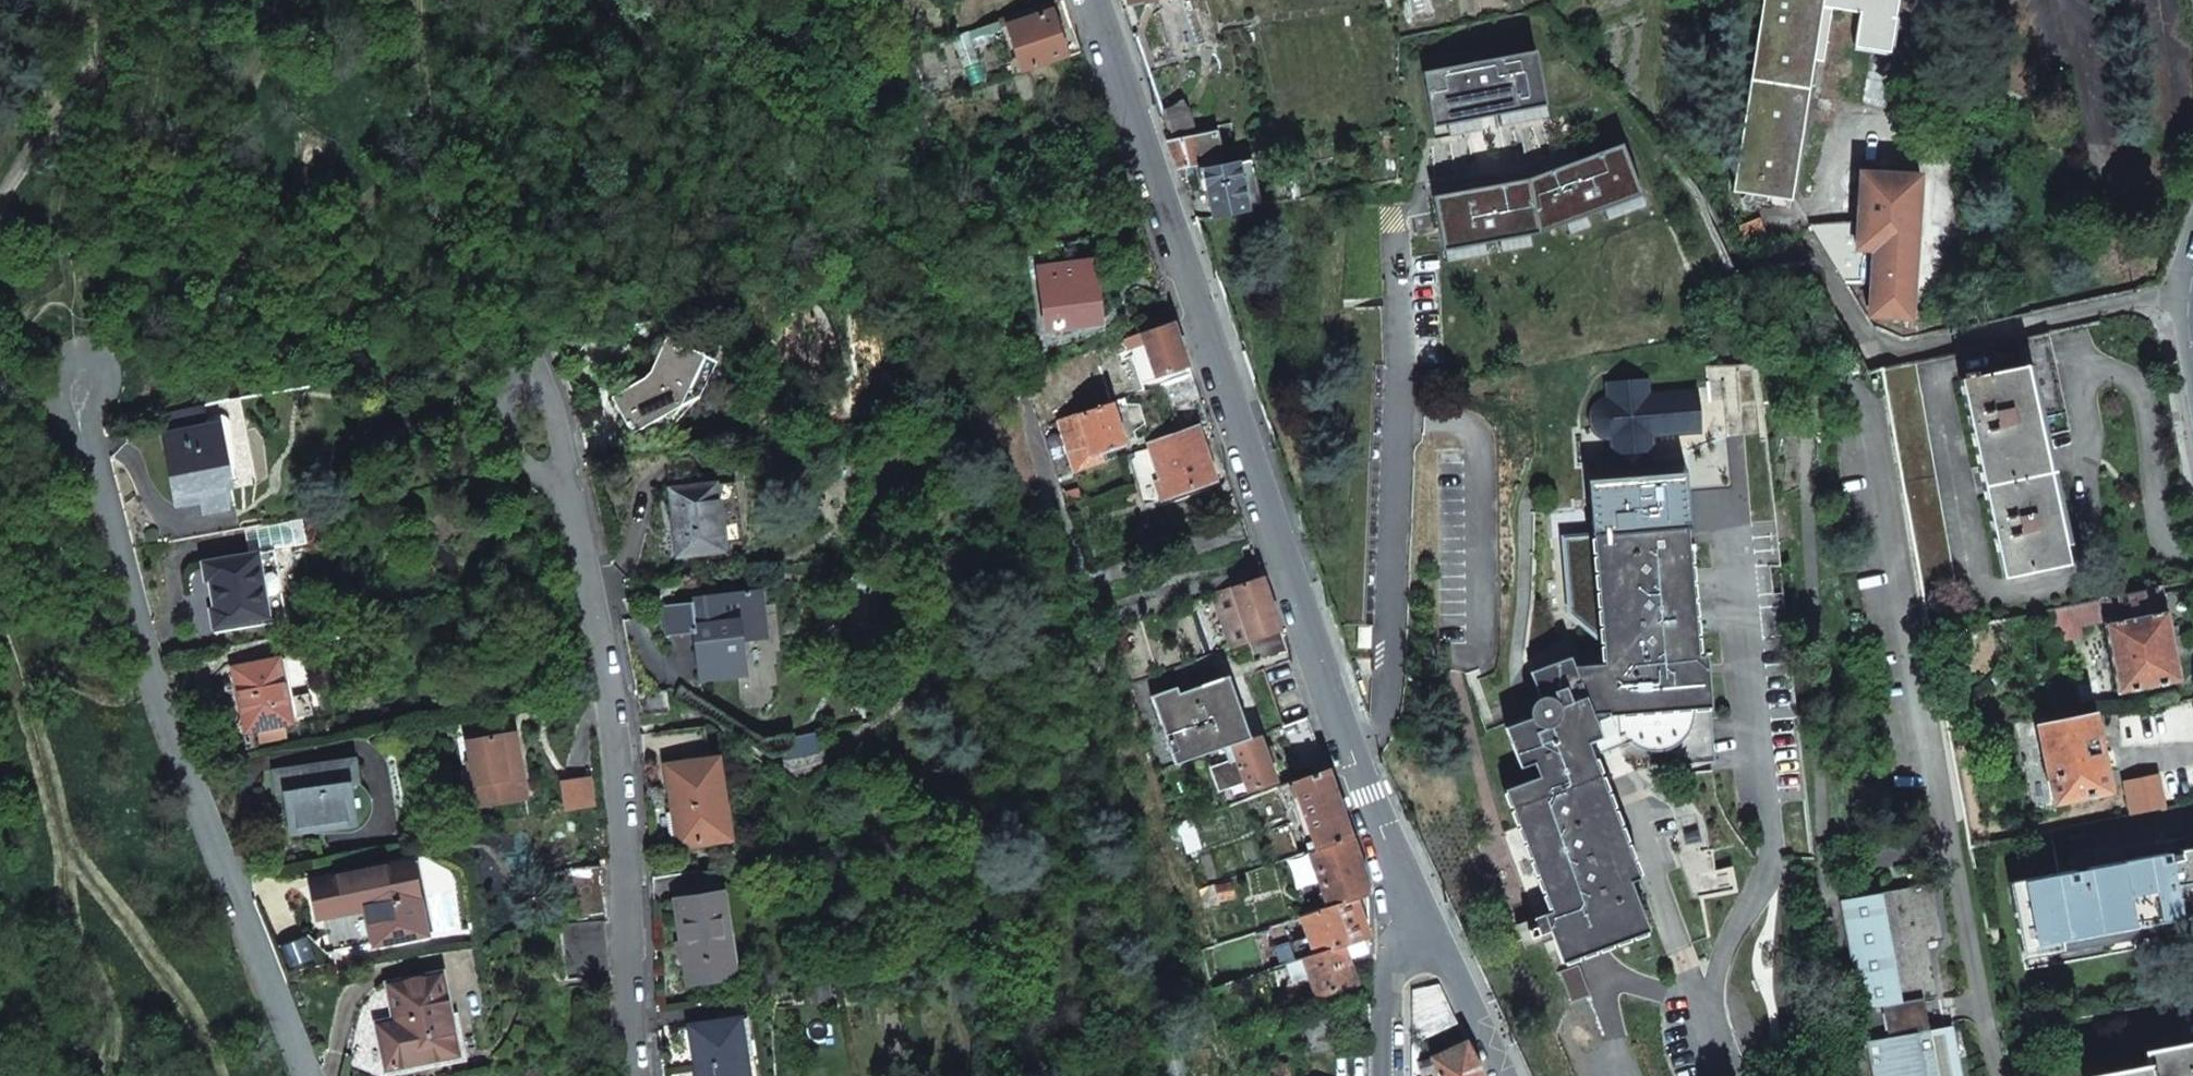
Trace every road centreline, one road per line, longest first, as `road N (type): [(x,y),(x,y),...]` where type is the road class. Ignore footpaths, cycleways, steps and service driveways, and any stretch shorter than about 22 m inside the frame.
road 1 (residential): [(1093,0),(1398,865)]
road 2 (track): [(968,305),(1010,459),(1078,1075)]
road 3 (residential): [(80,390),(90,456),(163,717),(305,1075)]
road 4 (residential): [(571,484),(614,723),(639,1075)]
road 5 (residential): [(1398,865),(1506,1075)]
road 6 (track): [(0,204),(59,115),(79,70),(93,0)]
road 7 (residential): [(1398,865),(1389,1075)]
road 8 (residential): [(571,484),(518,465),(502,401),(520,381)]
road 9 (residential): [(520,381),(546,388),(571,484)]

